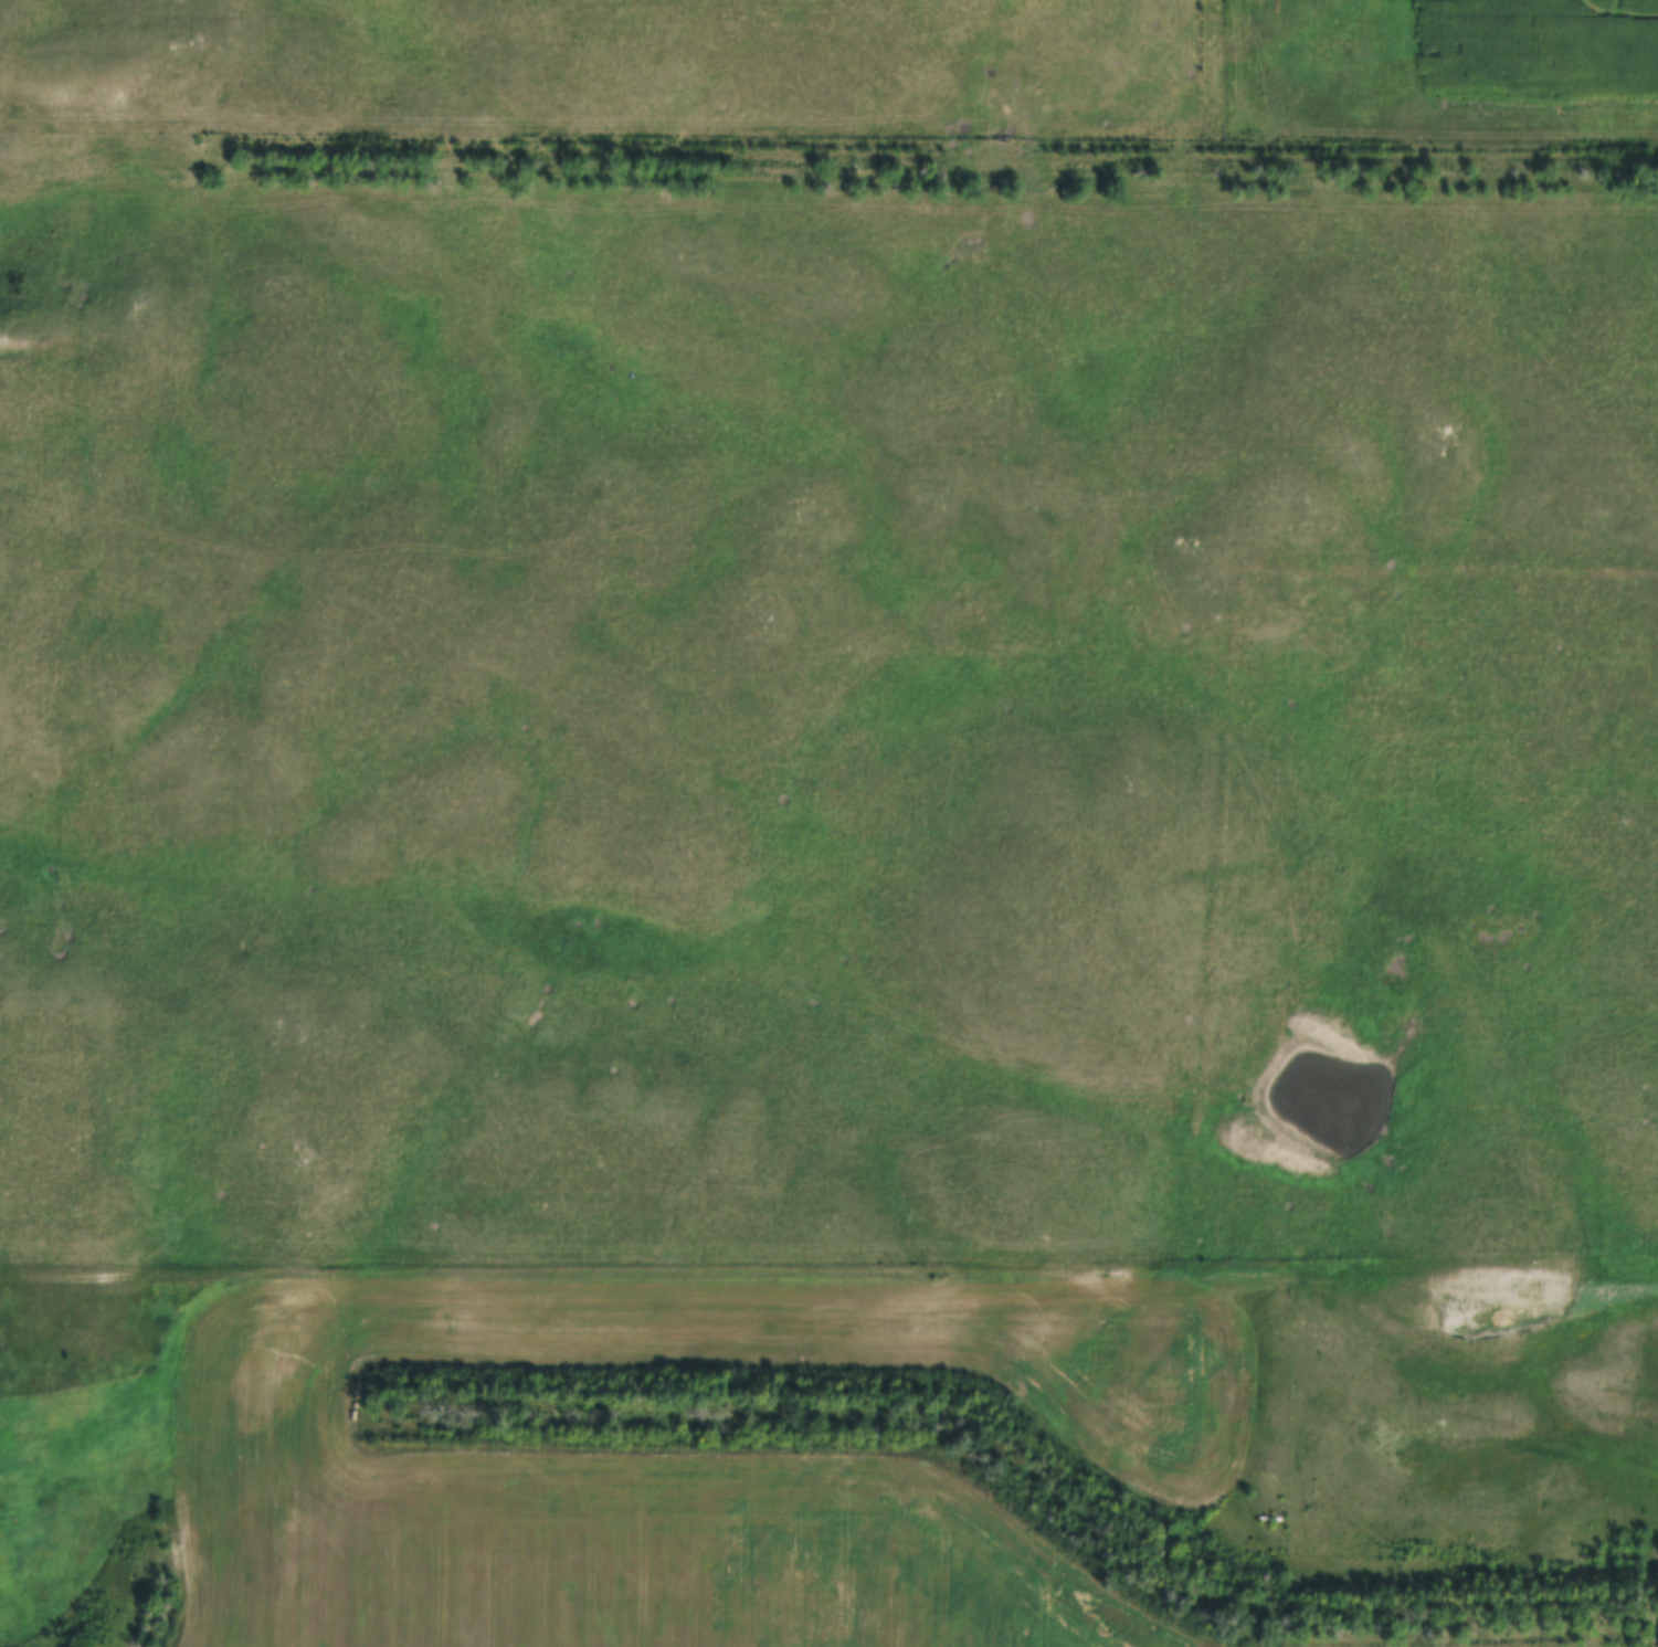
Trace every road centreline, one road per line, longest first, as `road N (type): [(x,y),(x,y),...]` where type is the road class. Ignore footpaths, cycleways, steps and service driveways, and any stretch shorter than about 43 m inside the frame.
road 1 (track): [(1657,1257),(0,1258)]

